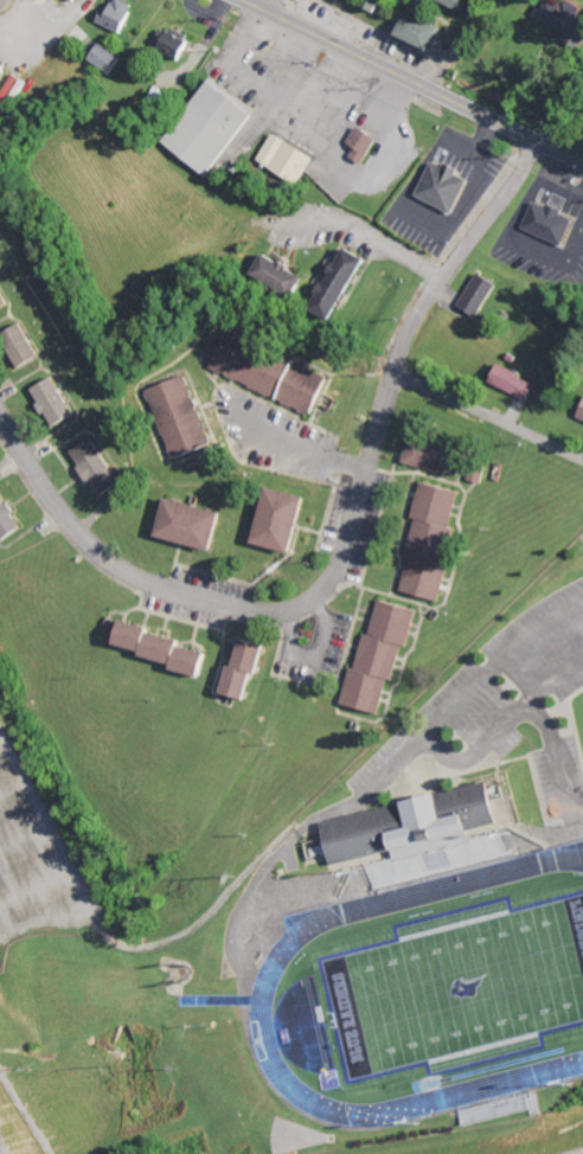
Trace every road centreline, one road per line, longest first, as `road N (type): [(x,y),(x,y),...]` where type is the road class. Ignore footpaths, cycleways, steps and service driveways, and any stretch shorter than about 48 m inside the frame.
road 1 (residential): [(538,145),(408,331),(339,554),(329,577),(295,607),(251,613),(129,572),(68,517),(0,411)]
road 2 (primary): [(582,165),(243,0)]
road 3 (residential): [(391,374),(582,461)]
road 4 (residential): [(440,276),(347,227),(300,223)]
road 5 (residential): [(363,468),(235,413)]

